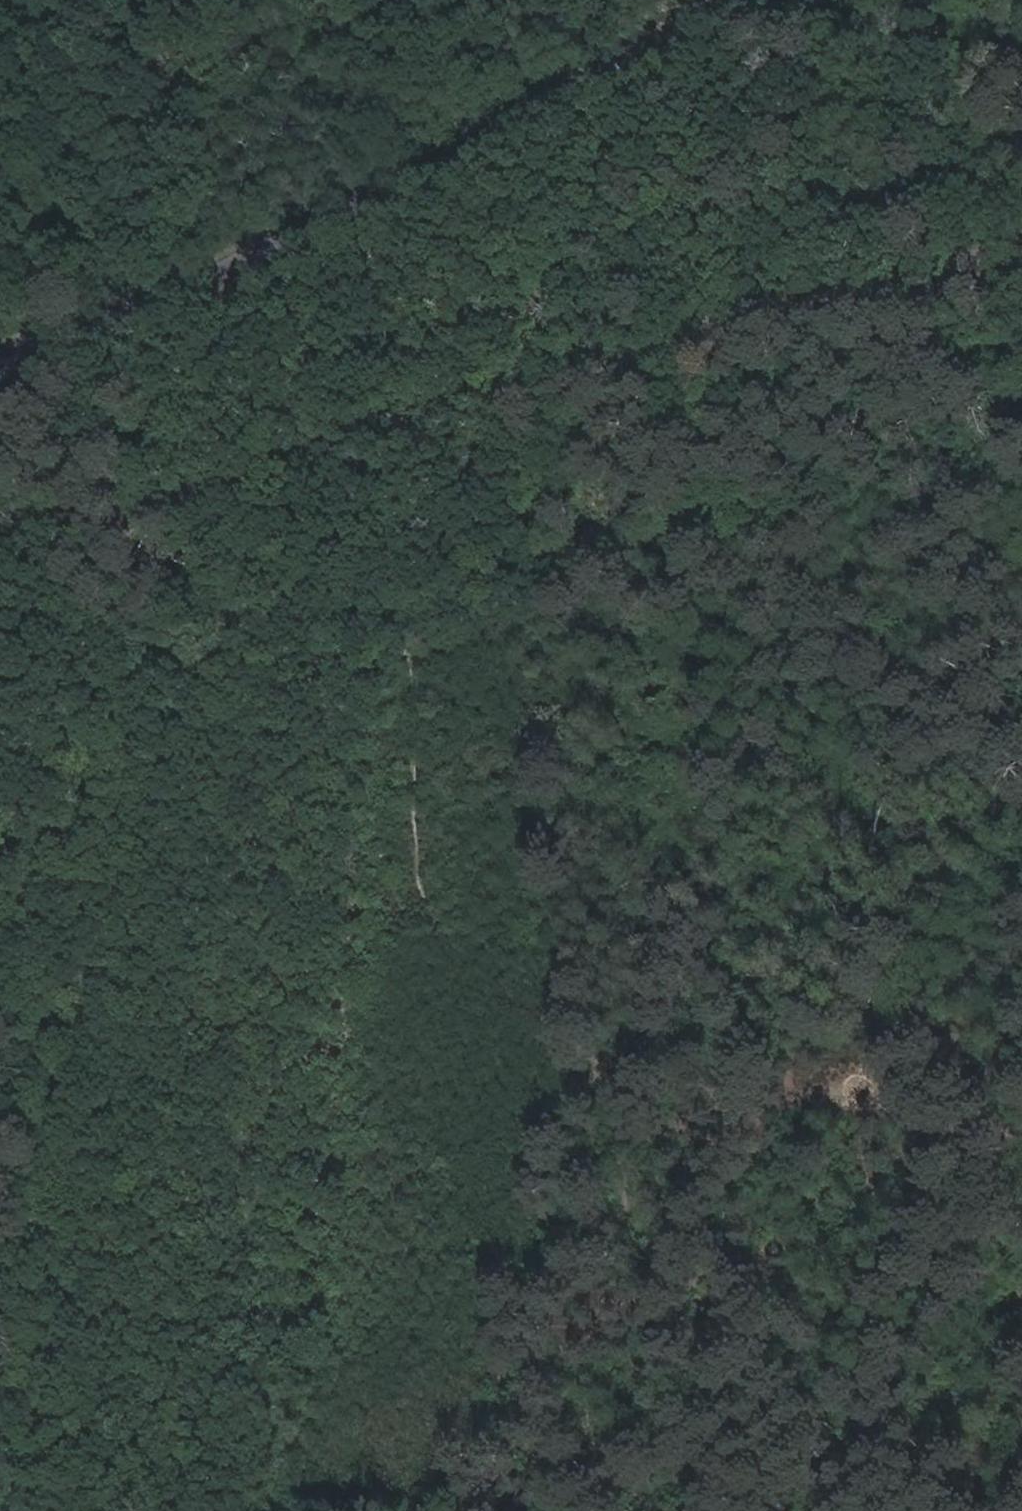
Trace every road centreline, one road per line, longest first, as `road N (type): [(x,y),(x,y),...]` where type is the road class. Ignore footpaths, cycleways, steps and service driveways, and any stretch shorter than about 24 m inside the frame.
road 1 (unclassified): [(765,0),(352,225),(0,364)]

